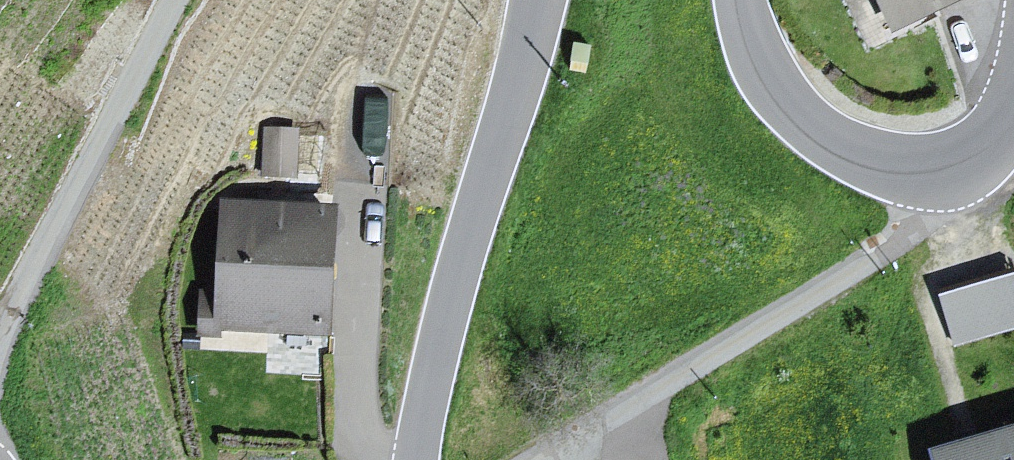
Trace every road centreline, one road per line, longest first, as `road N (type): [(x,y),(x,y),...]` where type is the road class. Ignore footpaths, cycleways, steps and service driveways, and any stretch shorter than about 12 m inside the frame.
road 1 (residential): [(537,459),(878,254),(922,214),(937,169)]
road 2 (tertiary): [(416,459),(448,314),(539,0)]
road 3 (unclassified): [(176,0),(0,340)]
road 4 (tertiary): [(740,0),(756,55),(811,124),(869,158),(937,169)]

